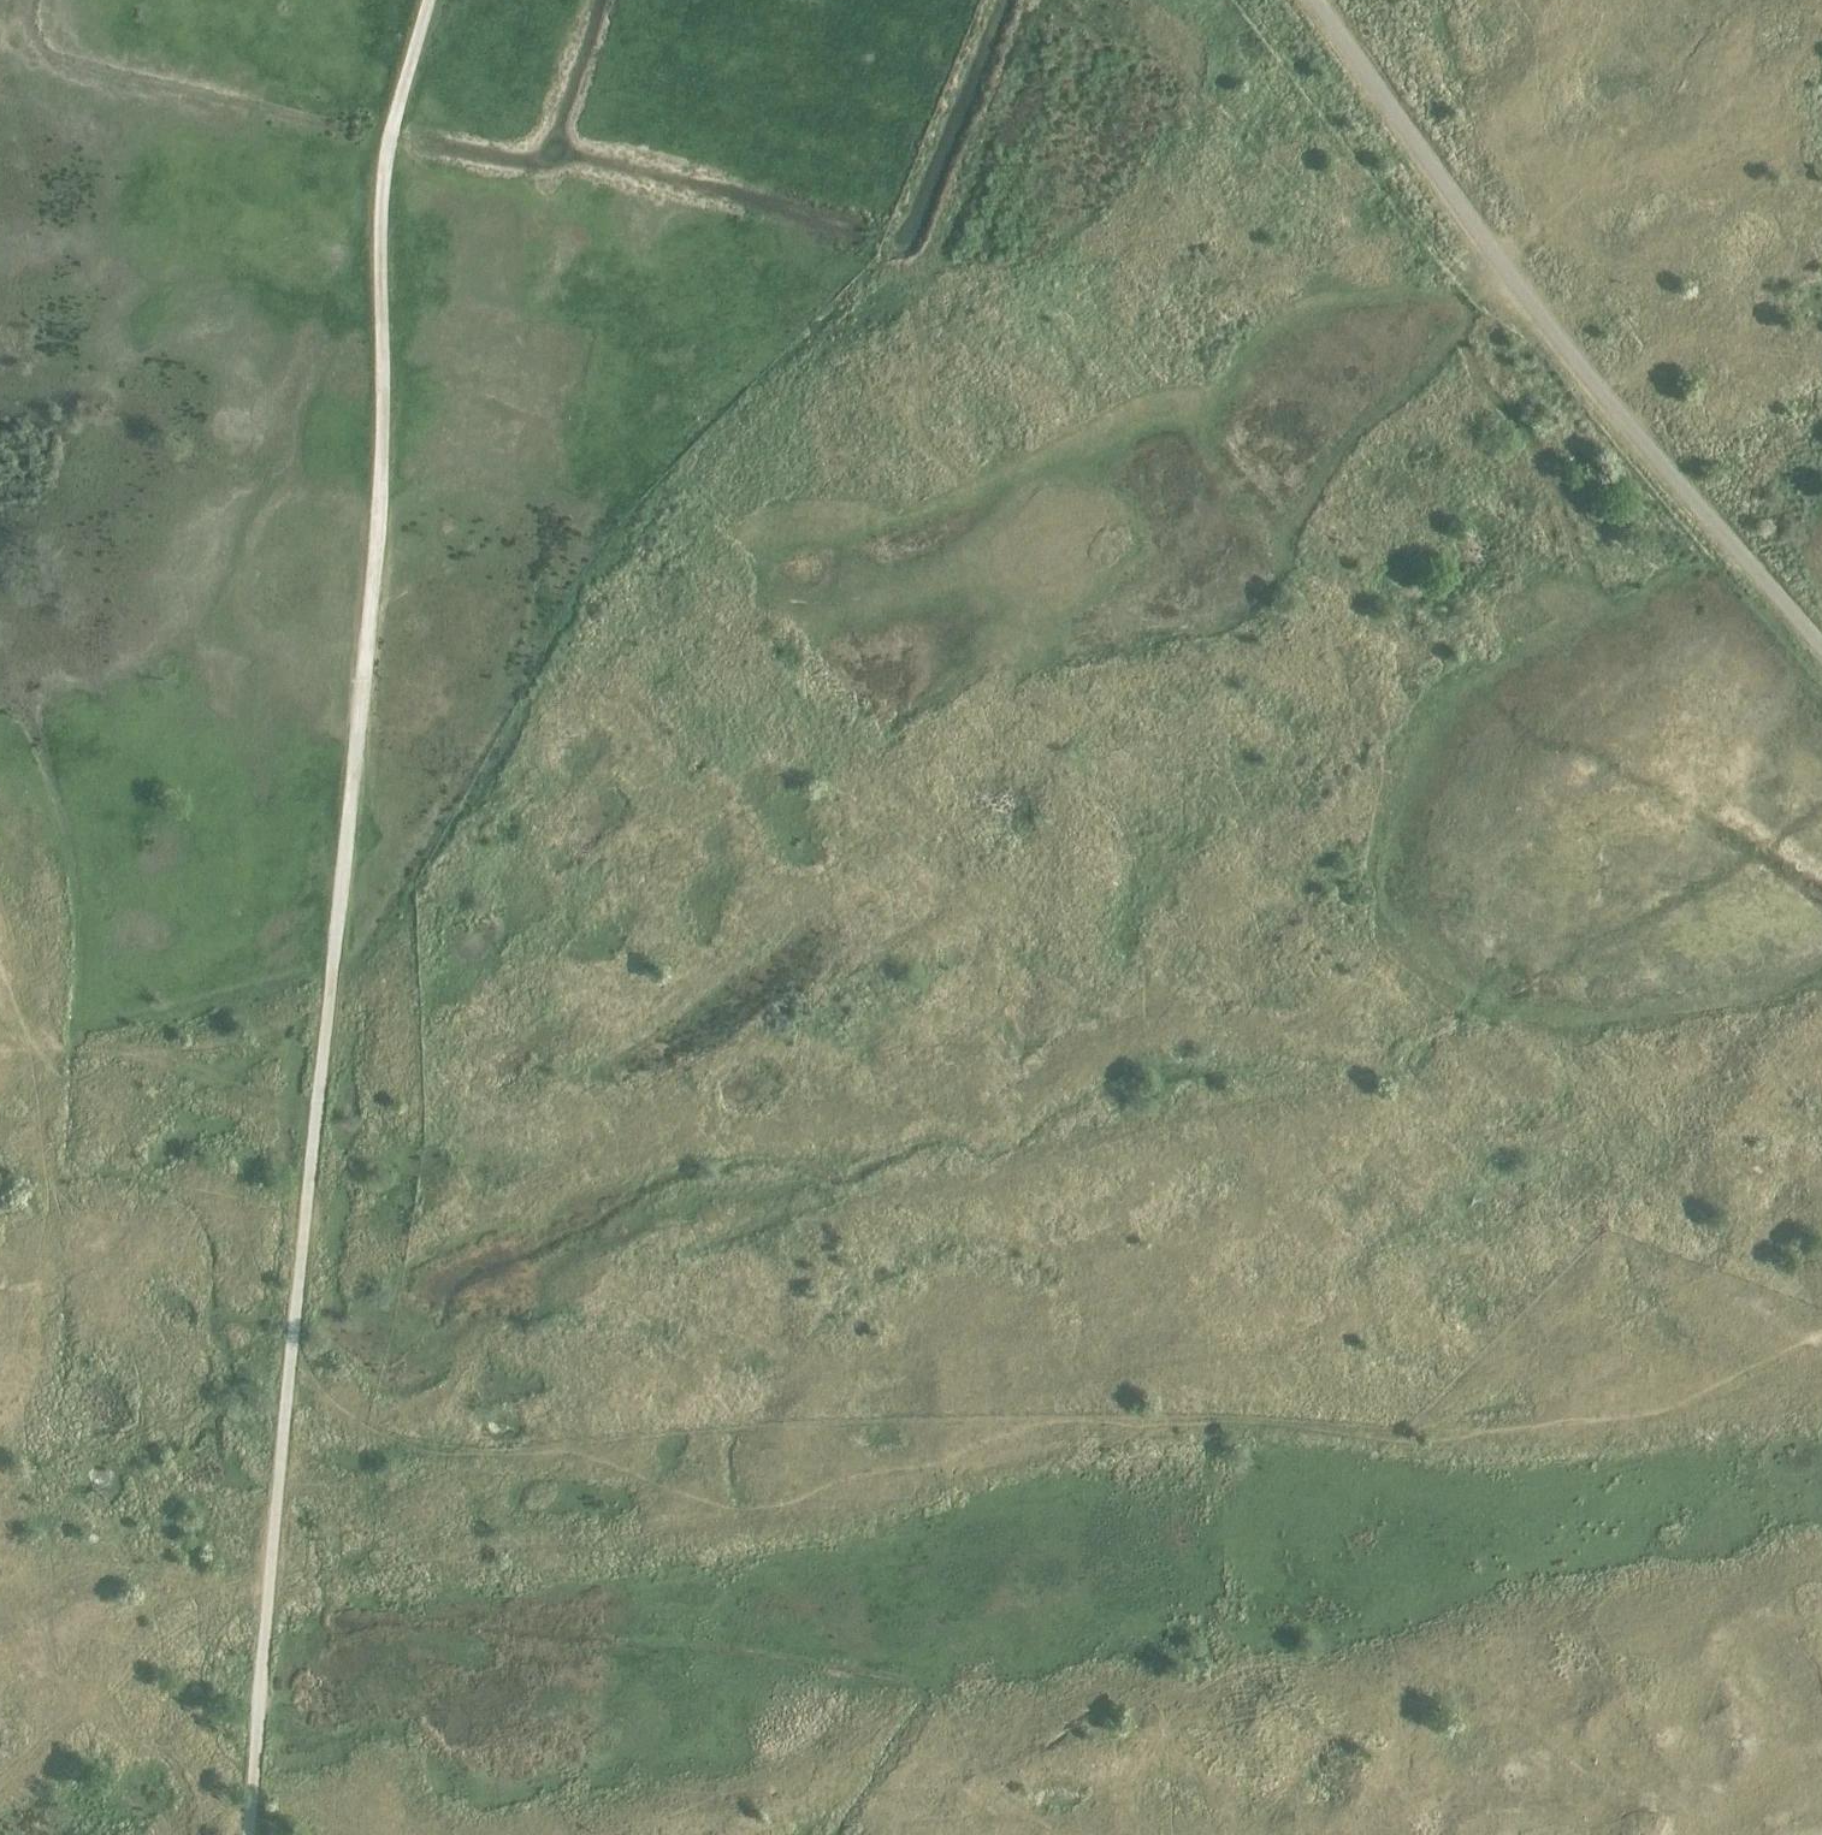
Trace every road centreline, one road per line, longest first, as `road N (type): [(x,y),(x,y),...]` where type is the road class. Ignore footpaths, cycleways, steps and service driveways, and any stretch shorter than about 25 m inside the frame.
road 1 (track): [(247,1834),(372,559),(384,176),(429,0)]
road 2 (track): [(1821,646),(1579,364),(1316,0)]

